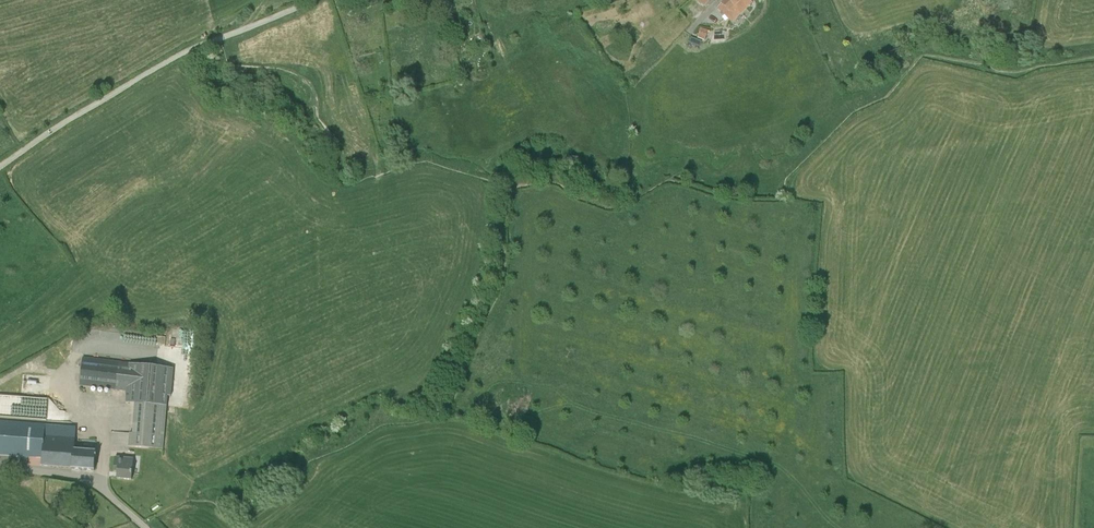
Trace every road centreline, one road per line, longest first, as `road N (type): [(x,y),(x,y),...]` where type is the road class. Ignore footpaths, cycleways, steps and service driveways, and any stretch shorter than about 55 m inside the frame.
road 1 (unclassified): [(0,167),(181,55),(312,0)]
road 2 (unclassified): [(146,527),(81,477),(0,467)]

